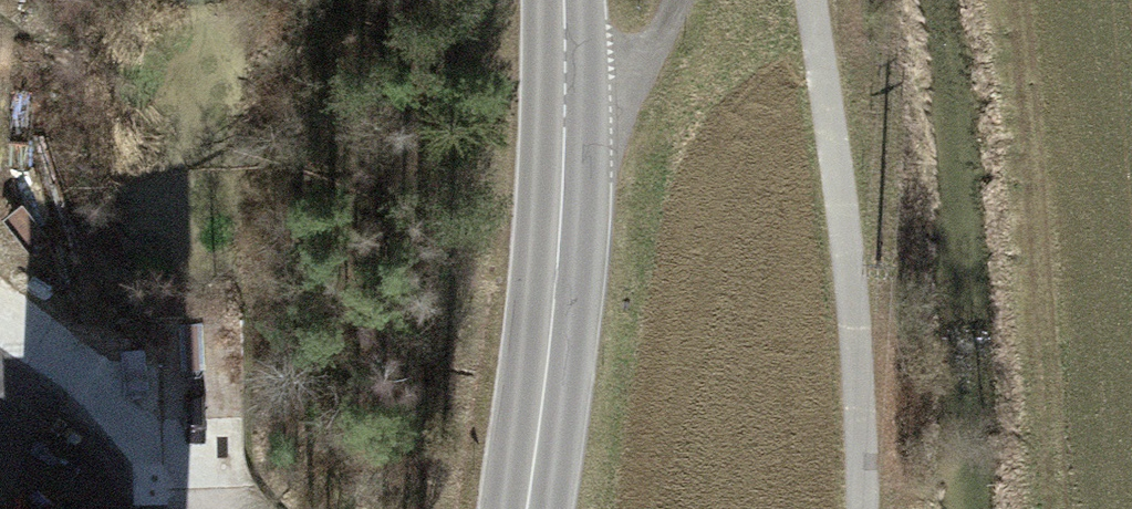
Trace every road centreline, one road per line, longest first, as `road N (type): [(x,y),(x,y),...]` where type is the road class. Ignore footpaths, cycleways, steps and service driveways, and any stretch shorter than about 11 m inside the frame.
road 1 (secondary): [(525,508),(544,390),(566,115),(561,0)]
road 2 (track): [(189,508),(96,395),(0,298)]
road 3 (track): [(566,115),(656,46),(672,0)]

